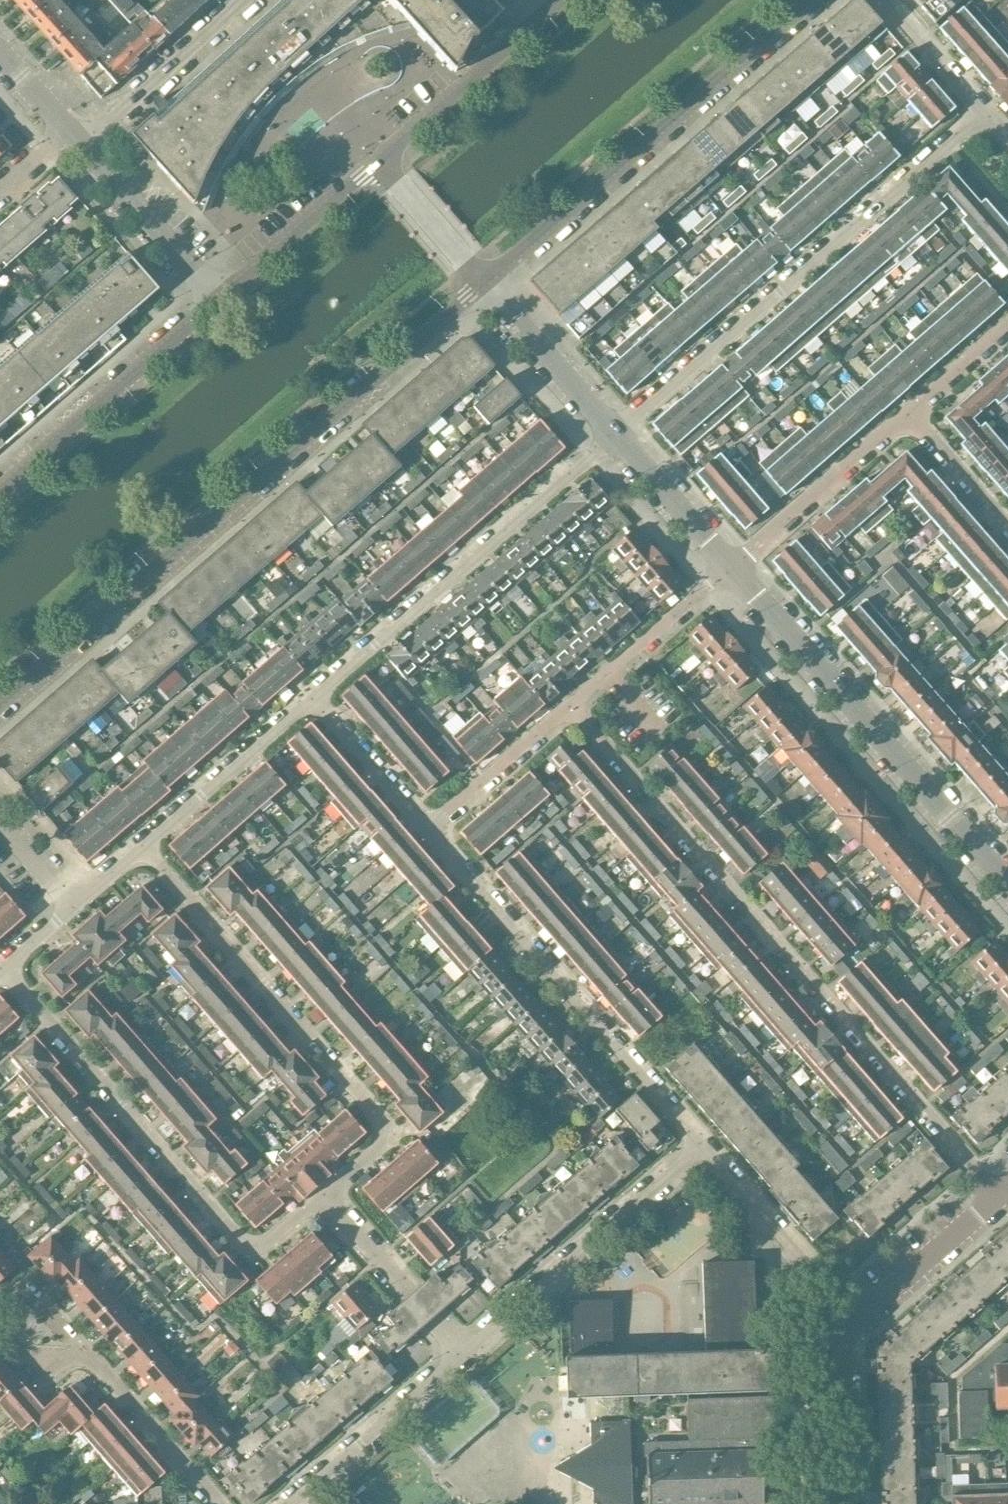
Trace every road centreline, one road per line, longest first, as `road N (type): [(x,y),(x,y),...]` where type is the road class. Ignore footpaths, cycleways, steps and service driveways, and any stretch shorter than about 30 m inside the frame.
road 1 (residential): [(1000,1194),(570,707)]
road 2 (residential): [(0,706),(490,284)]
road 3 (residential): [(986,109),(623,440)]
road 4 (residential): [(323,1198),(387,1143),(386,1123),(143,850)]
road 5 (residential): [(3,971),(242,1244),(260,1247),(323,1198)]
road 6 (residential): [(490,284),(821,0)]
road 7 (residential): [(707,1147),(428,829)]
road 8 (residential): [(1007,880),(733,566)]
road 9 (residential): [(623,440),(314,697)]
road 10 (residential): [(707,1147),(458,1353)]
road 11 (residential): [(0,1328),(29,1362),(83,1353),(223,1503)]
road 12 (residential): [(225,297),(0,496)]
road 13 (residential): [(733,566),(910,411)]
road 14 (residential): [(857,1321),(707,1147)]
road 15 (residential): [(314,697),(143,850)]
road 16 (residential): [(458,1353),(290,1503)]
road 17 (residential): [(225,297),(74,136)]
road 18 (residential): [(545,22),(385,168)]
road 19 (residential): [(74,136),(121,109),(241,0)]
road 20 (residential): [(570,707),(733,566)]
road 21 (residential): [(458,1353),(323,1198)]
road 22 (residential): [(385,168),(225,297)]
road 23 (residential): [(623,440),(490,284)]
road 24 (residential): [(857,1321),(1000,1194)]
road 25 (residential): [(428,829),(570,707)]
road 26 (residential): [(848,1503),(845,1345),(857,1321)]
road 27 (residential): [(428,829),(314,697)]
road 28 (residential): [(733,566),(623,440)]
road 29 (residential): [(986,109),(884,0)]
road 30 (residential): [(910,411),(1007,522)]
road 31 (residential): [(490,284),(398,183)]
road 32 (residential): [(910,411),(1007,324)]

